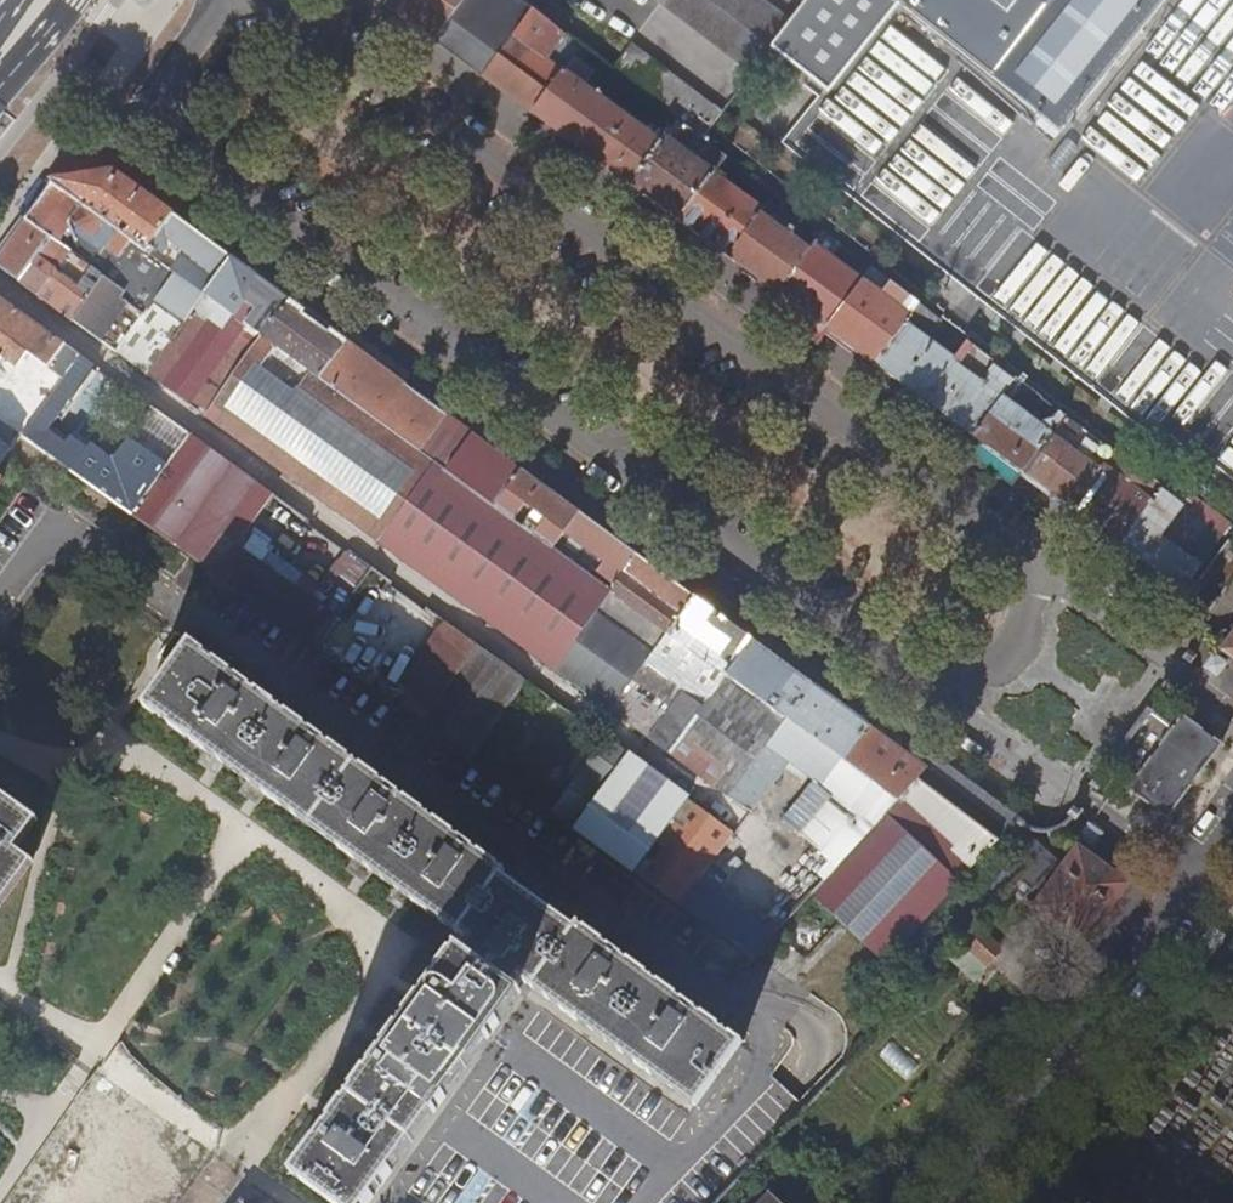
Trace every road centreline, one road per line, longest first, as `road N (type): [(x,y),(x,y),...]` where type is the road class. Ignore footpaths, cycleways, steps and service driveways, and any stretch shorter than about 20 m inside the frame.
road 1 (residential): [(142,112),(923,686),(960,687),(998,659),(1026,615),(1032,573),(1026,553),(278,0)]
road 2 (residential): [(234,0),(142,112)]

